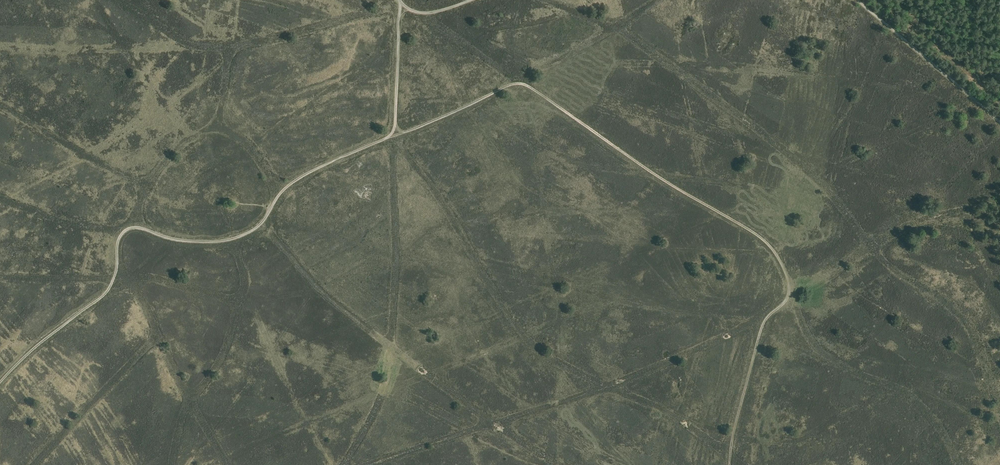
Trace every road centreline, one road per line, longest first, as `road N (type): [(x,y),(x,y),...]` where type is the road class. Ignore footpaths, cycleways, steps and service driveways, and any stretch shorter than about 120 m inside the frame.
road 1 (track): [(388,138),(523,84),(768,245),(790,292),(762,326),(730,464)]
road 2 (track): [(0,382),(107,291),(125,231),(232,239),(259,225),(295,181),(388,138)]
road 3 (track): [(999,122),(857,0)]
road 4 (track): [(388,138),(401,0)]

